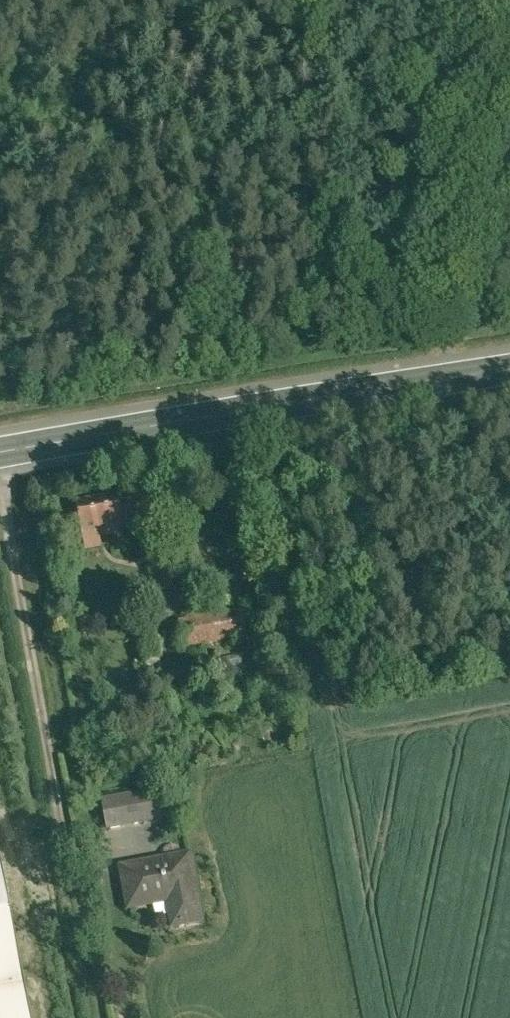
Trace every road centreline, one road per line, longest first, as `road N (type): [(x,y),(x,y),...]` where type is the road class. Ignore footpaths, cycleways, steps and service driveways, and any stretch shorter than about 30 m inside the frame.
road 1 (secondary): [(0,451),(509,367)]
road 2 (track): [(444,377),(489,0)]

